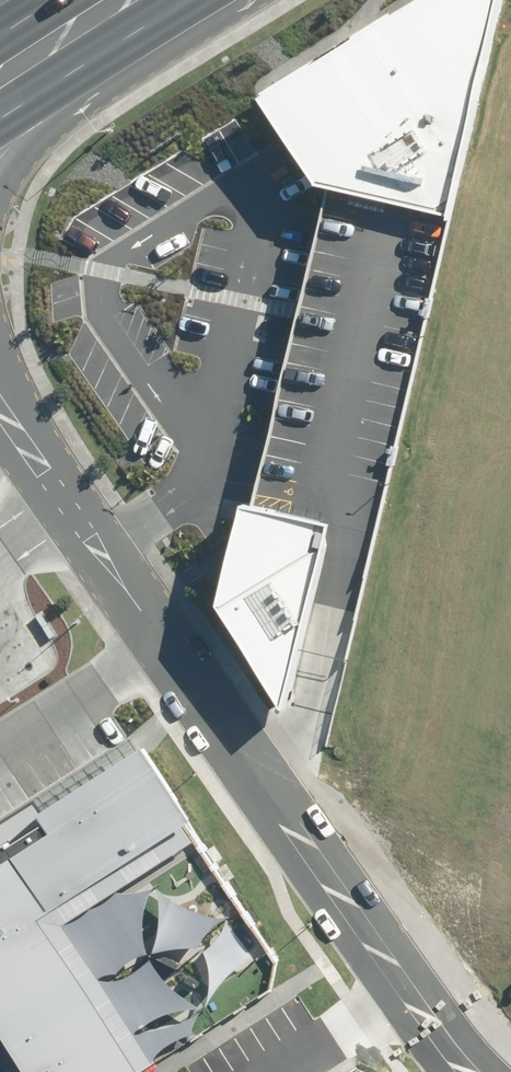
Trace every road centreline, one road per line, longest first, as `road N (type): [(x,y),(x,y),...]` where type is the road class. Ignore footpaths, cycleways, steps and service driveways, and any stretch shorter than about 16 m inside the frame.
road 1 (unclassified): [(167,638),(477,1071)]
road 2 (unclassified): [(167,638),(0,406)]
road 3 (unclassified): [(113,8),(0,179)]
road 4 (residential): [(167,638),(0,742)]
road 5 (primary): [(113,8),(0,79)]

